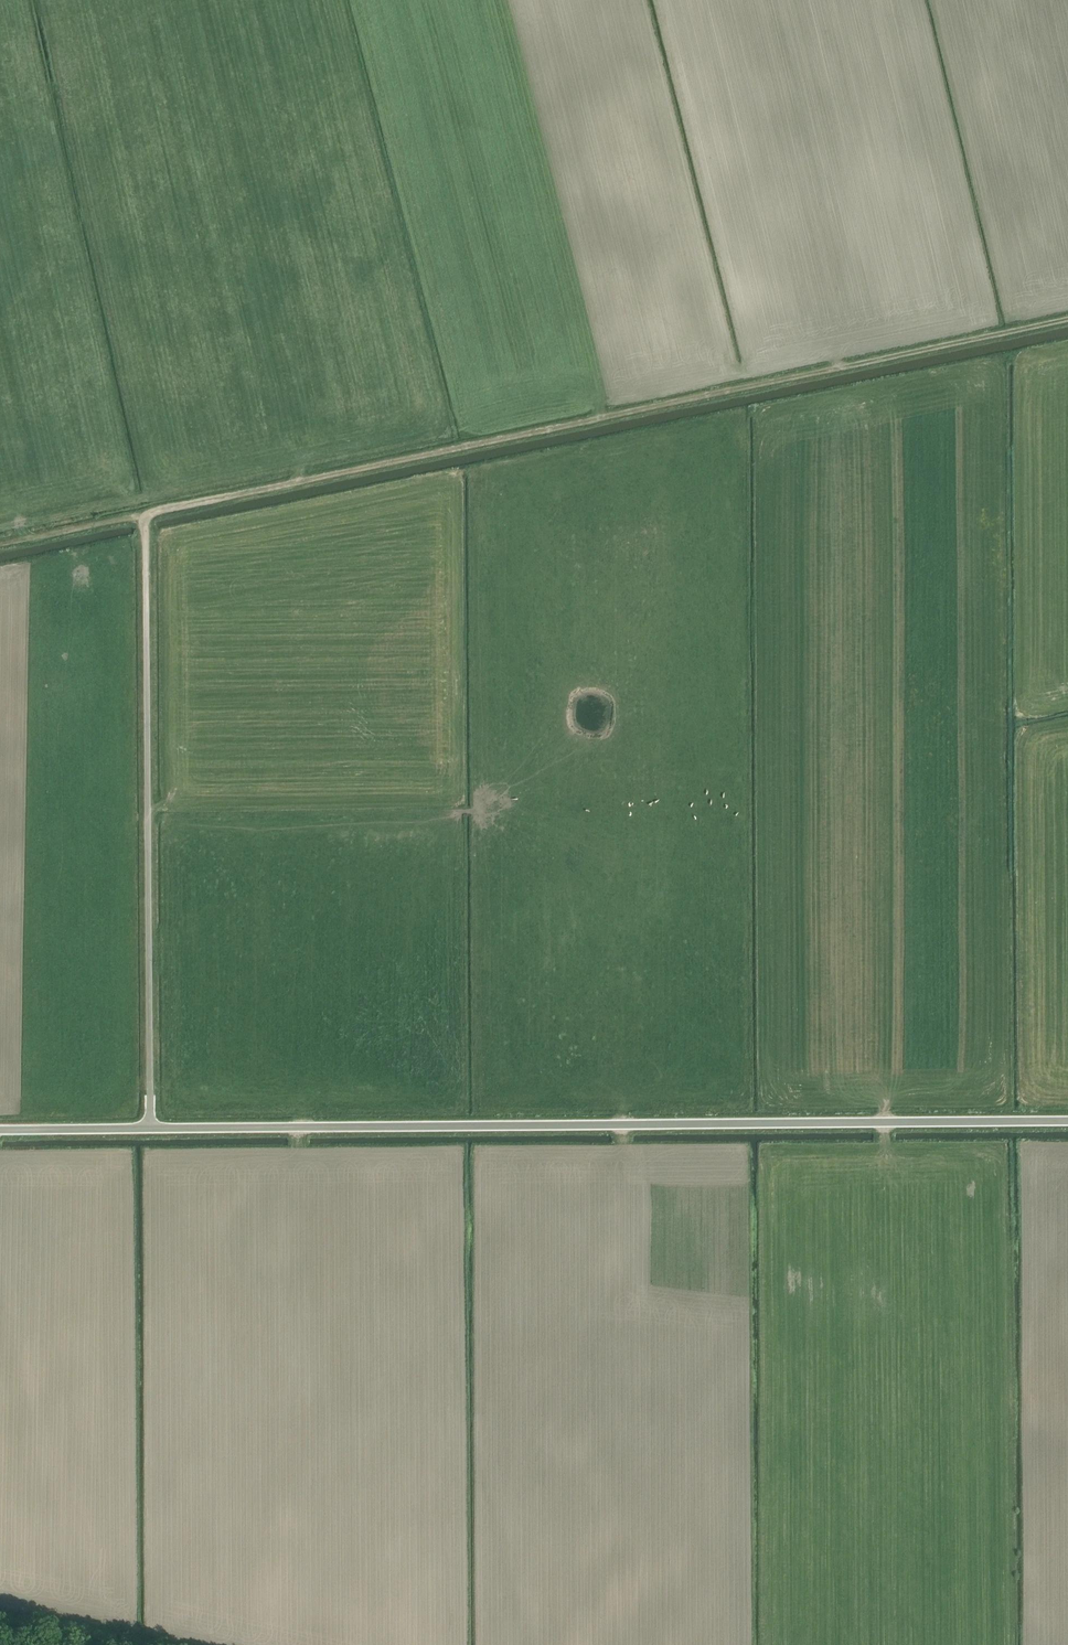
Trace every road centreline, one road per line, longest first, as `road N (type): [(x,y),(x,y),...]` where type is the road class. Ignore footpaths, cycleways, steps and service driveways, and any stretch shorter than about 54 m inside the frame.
road 1 (track): [(0,545),(1067,319)]
road 2 (unclassified): [(1067,1121),(149,1127)]
road 3 (unclassified): [(149,1127),(145,516)]
road 4 (unclassified): [(149,1127),(0,1130)]

